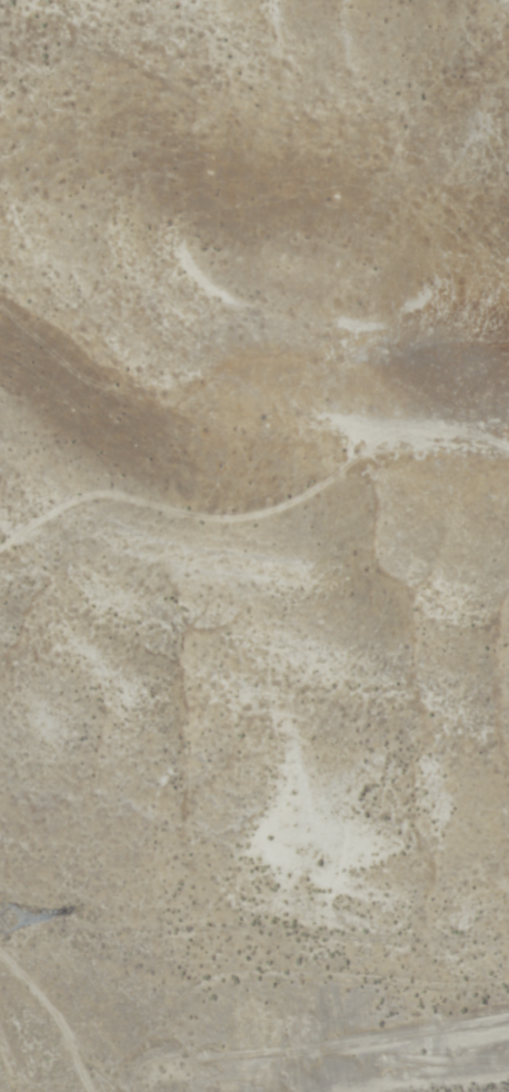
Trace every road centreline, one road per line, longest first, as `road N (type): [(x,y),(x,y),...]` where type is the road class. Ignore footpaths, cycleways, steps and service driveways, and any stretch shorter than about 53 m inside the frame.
road 1 (residential): [(0,566),(51,538),(219,522),(508,462)]
road 2 (residential): [(508,958),(86,969),(0,1006)]

